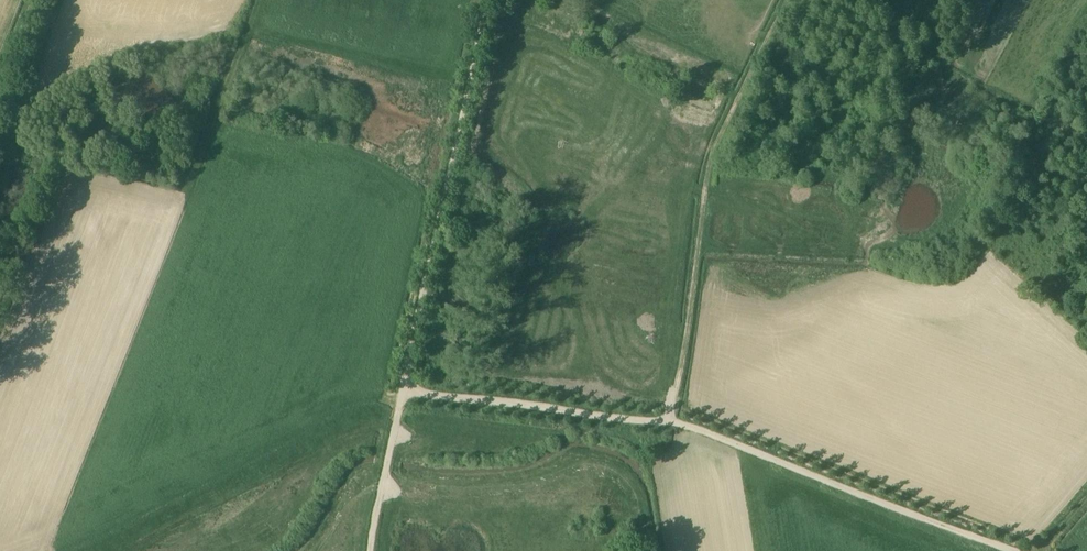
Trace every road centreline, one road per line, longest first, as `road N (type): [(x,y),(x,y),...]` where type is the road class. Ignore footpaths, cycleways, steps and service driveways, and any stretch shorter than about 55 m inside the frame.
road 1 (track): [(403,391),(679,422),(1016,550)]
road 2 (track): [(669,420),(708,160),(787,0)]
road 3 (track): [(488,0),(403,391)]
road 4 (track): [(403,391),(371,550)]

